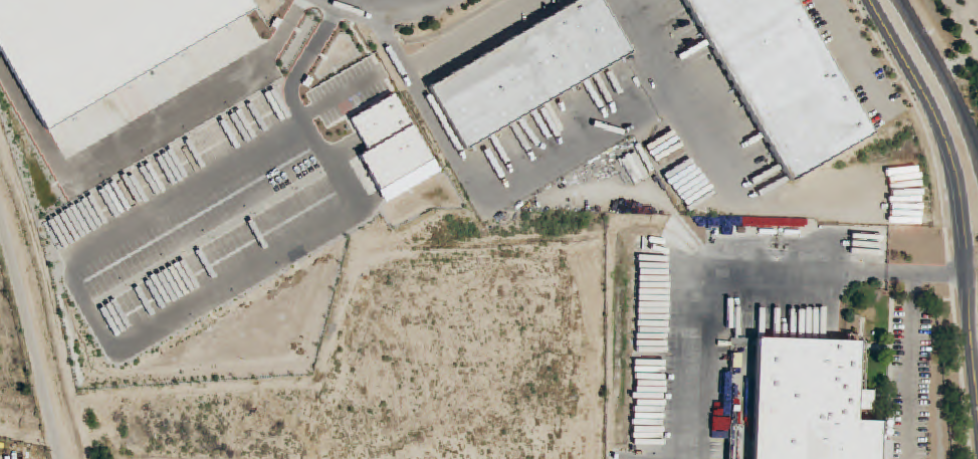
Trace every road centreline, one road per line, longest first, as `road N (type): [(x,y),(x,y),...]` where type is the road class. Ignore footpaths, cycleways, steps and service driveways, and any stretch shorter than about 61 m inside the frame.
road 1 (tertiary): [(866,0),(950,150),(965,221),(977,389)]
road 2 (residential): [(0,217),(61,458)]
road 3 (tertiary): [(977,149),(897,0)]

